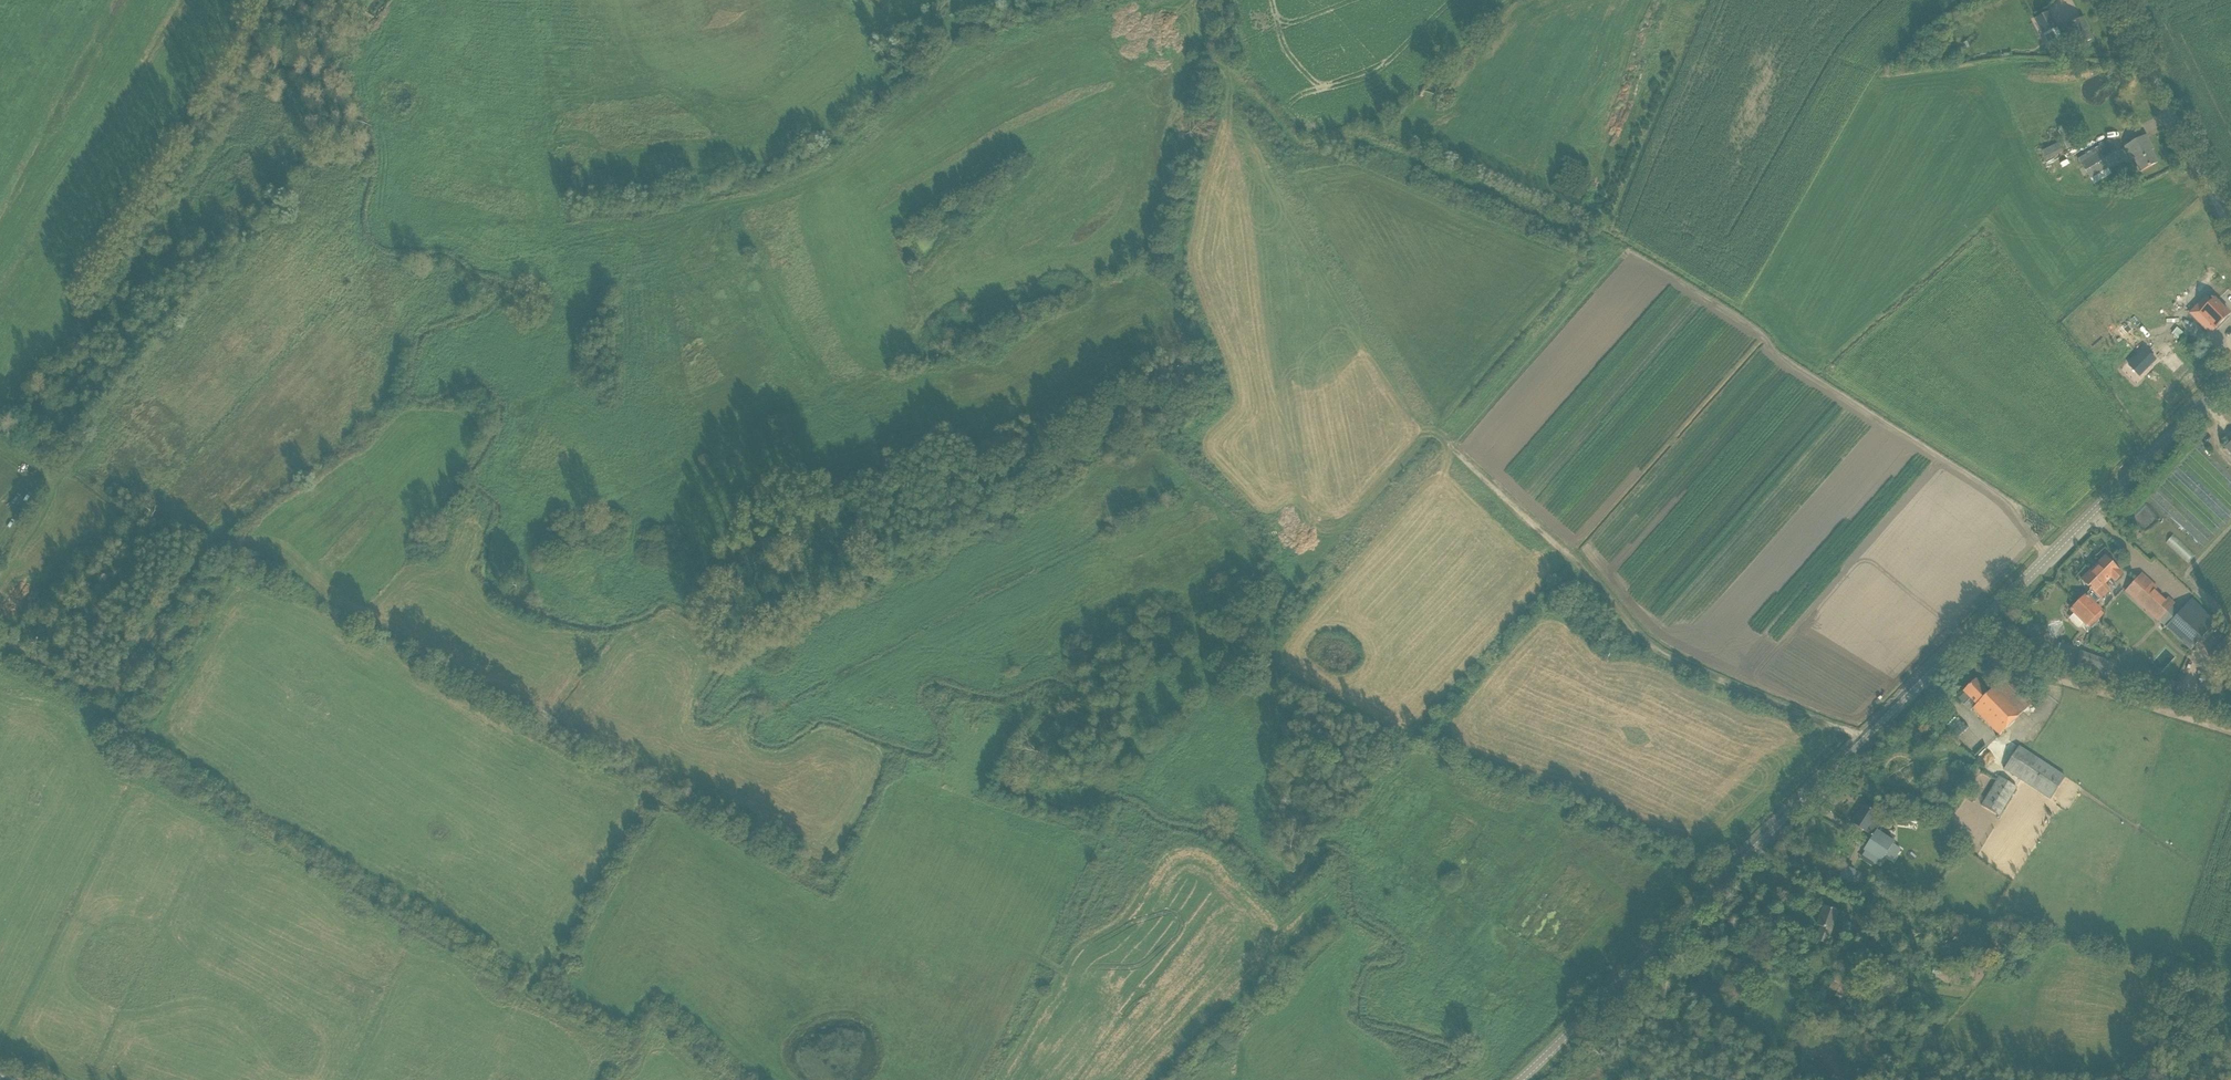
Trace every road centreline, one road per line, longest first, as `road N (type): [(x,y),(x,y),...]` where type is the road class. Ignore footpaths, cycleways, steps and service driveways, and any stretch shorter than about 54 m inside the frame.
road 1 (tertiary): [(1519,1079),(2230,374)]
road 2 (track): [(2230,985),(1788,869),(1753,850)]
road 3 (track): [(1578,564),(1655,649),(1864,740)]
road 4 (track): [(2230,733),(2029,672),(1967,638)]
road 5 (unclassified): [(2230,233),(2115,0)]

